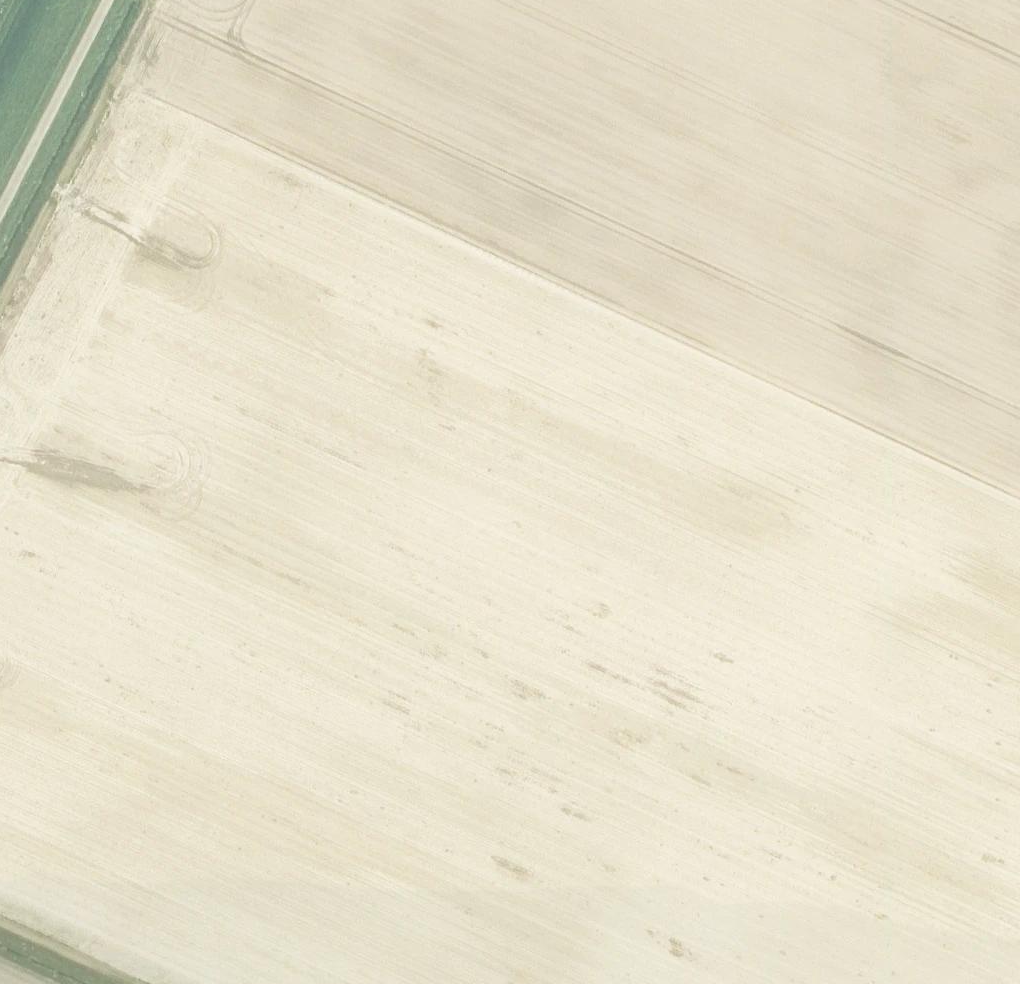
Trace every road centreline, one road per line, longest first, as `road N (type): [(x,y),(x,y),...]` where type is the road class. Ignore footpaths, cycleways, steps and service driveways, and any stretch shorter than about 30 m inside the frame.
road 1 (unclassified): [(0,216),(111,0)]

